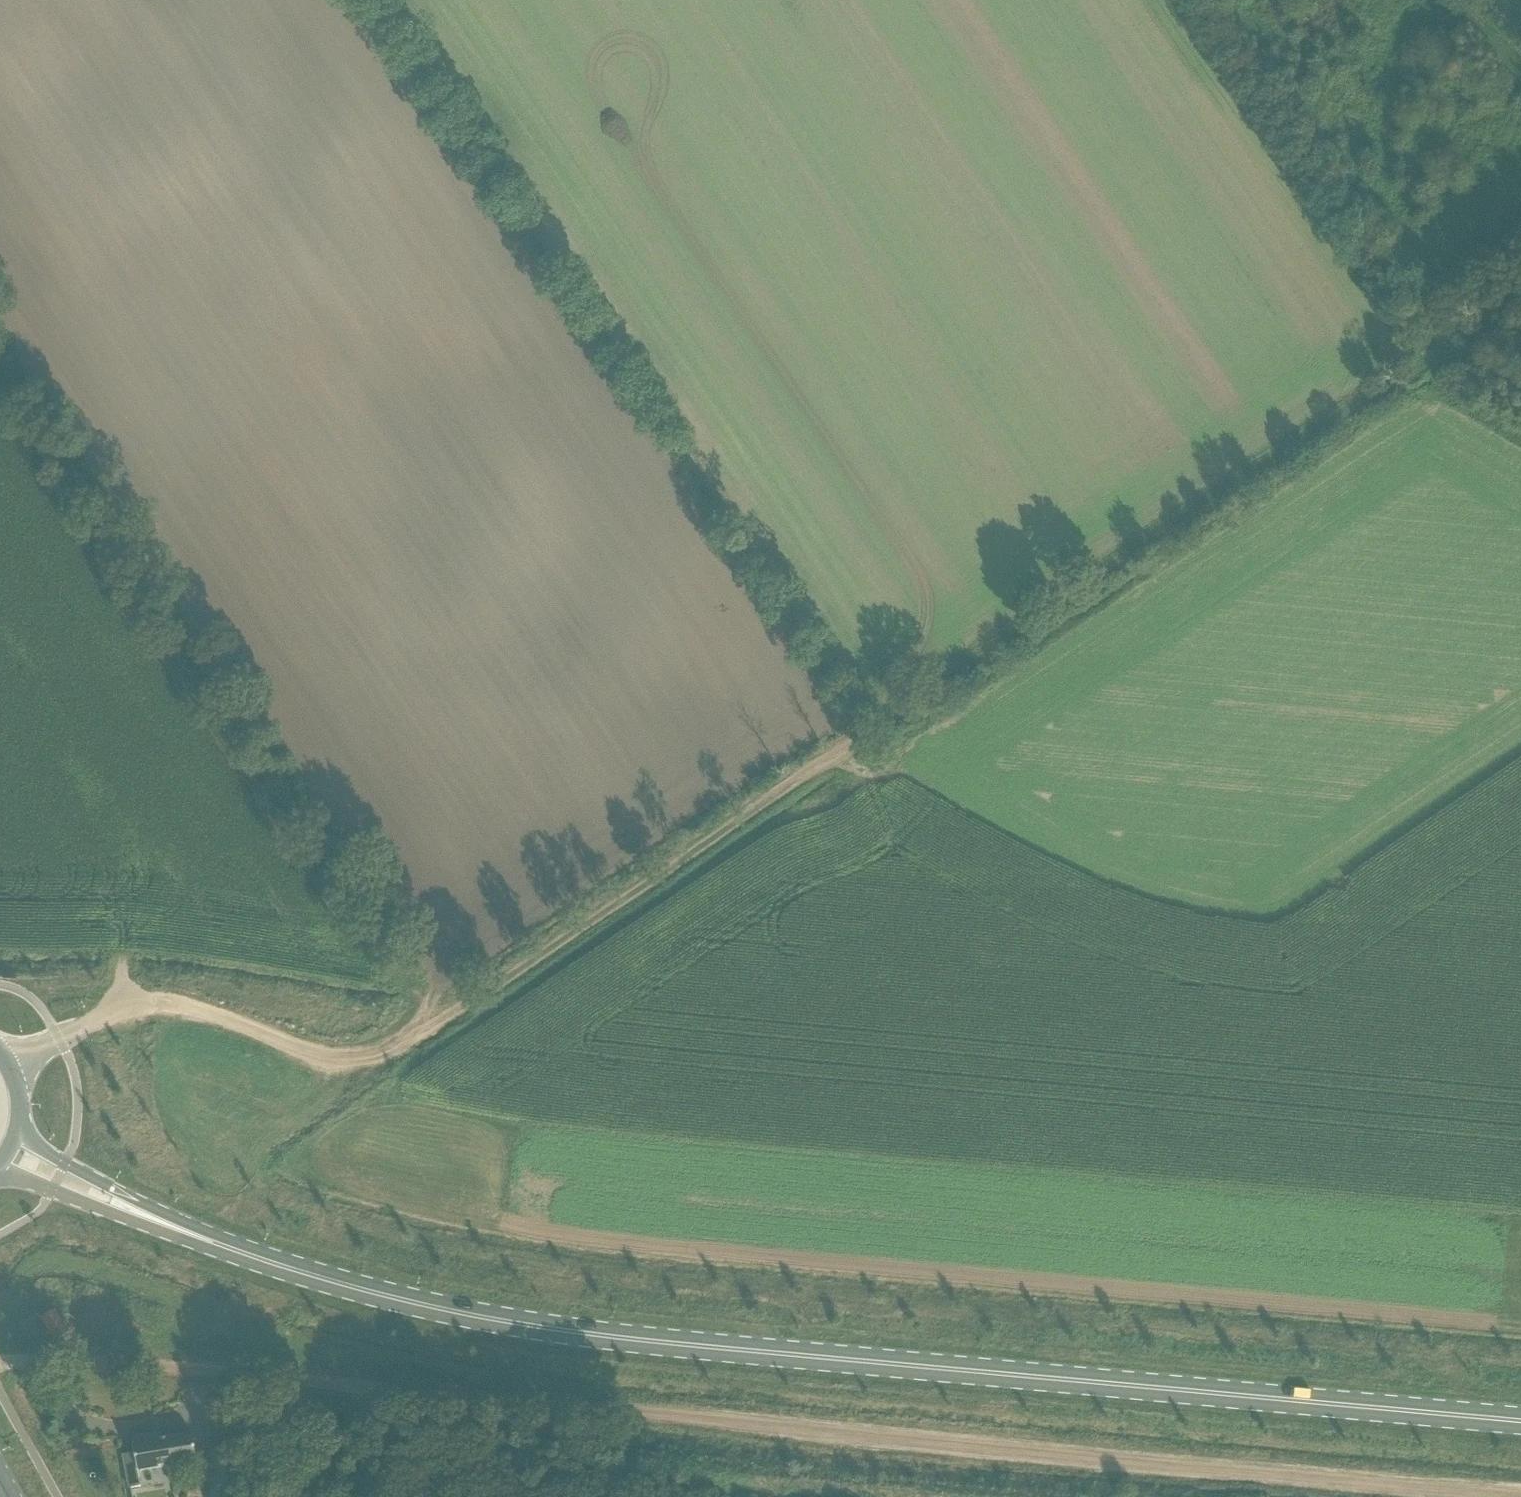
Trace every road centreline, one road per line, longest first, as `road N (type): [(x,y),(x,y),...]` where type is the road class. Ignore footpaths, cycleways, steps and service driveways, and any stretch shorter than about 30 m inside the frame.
road 1 (track): [(1520,197),(1429,254),(1419,284),(1431,353),(415,1036),(354,1063),(325,1060),(243,1022),(151,1003),(127,1006),(59,1039)]
road 2 (track): [(1514,1496),(470,1395),(0,1363)]
road 3 (track): [(390,1050),(394,1092),(302,1151),(296,1177),(483,1229),(627,1251),(1520,1327)]
road 4 (secondary): [(1520,1423),(574,1332),(396,1298),(205,1239)]
road 5 (secondary): [(0,1168),(205,1239)]
road 6 (secondary): [(205,1239),(14,1139)]

